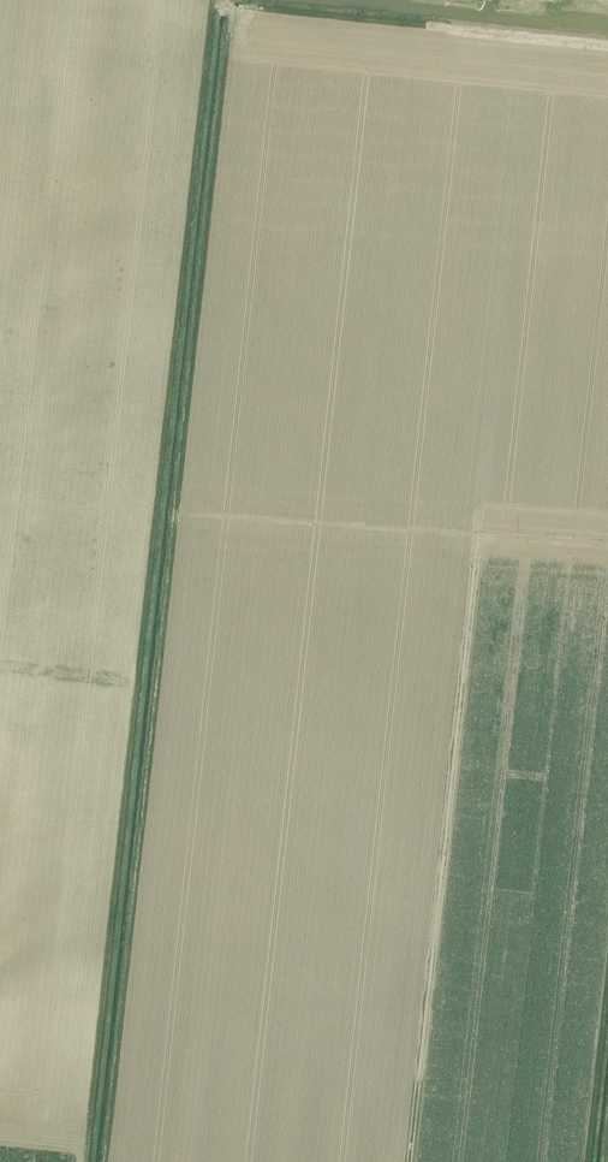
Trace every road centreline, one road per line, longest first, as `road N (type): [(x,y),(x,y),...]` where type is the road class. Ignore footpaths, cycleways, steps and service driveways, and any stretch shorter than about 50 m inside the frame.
road 1 (track): [(410,1161),(477,538),(607,546)]

